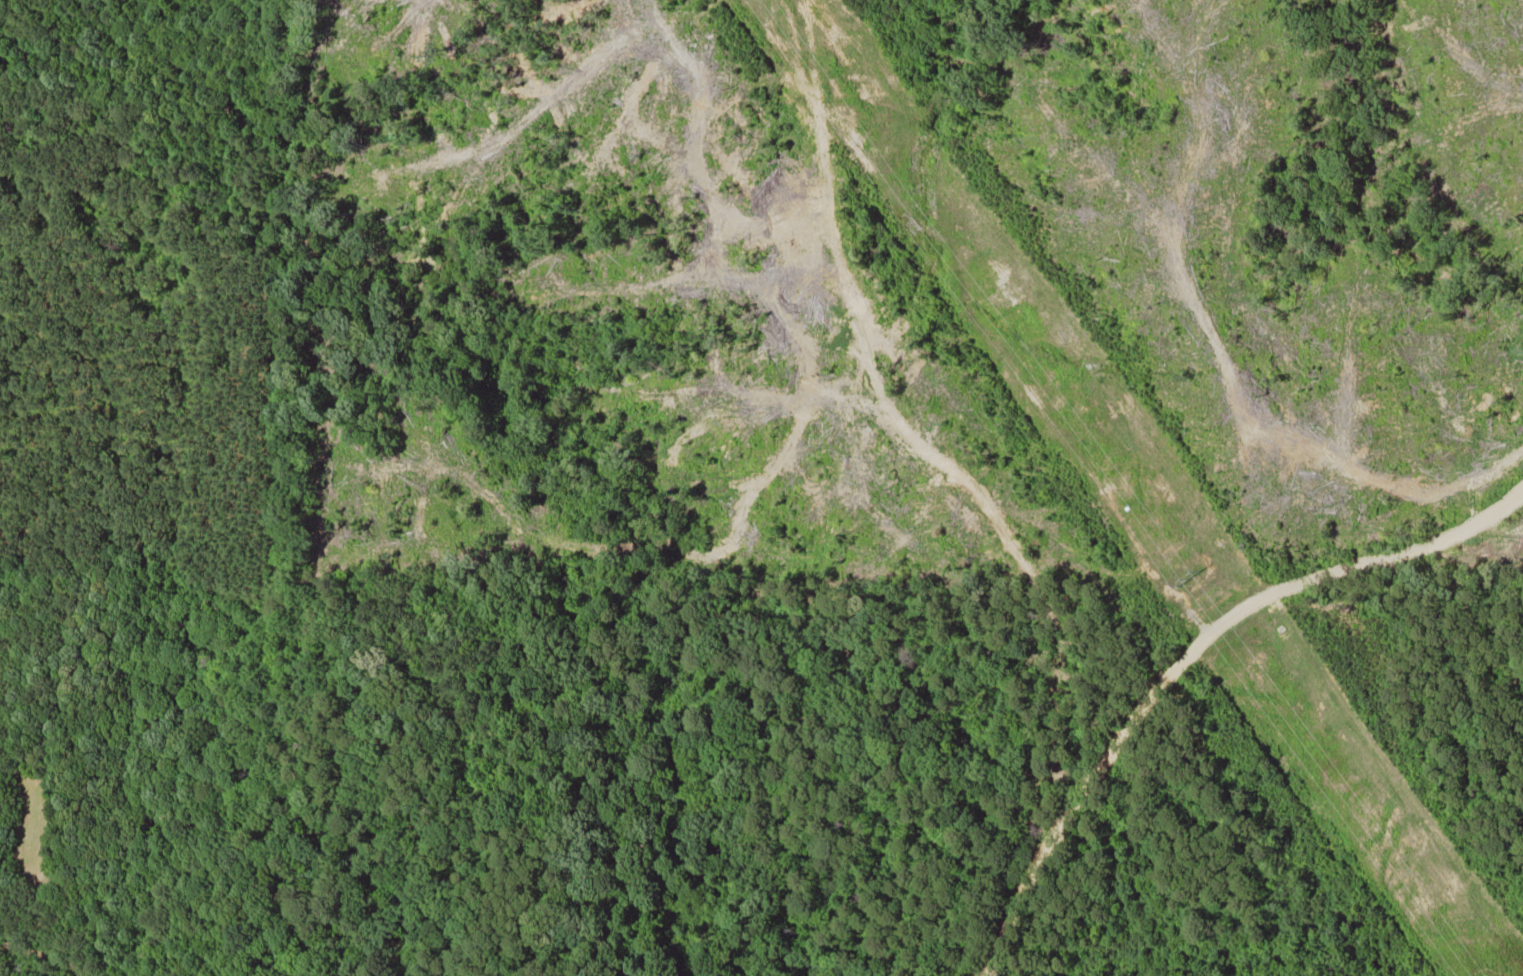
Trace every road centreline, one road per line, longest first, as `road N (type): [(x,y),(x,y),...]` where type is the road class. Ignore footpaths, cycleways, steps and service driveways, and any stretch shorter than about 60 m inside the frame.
road 1 (residential): [(1033,975),(1090,816),(1266,639),(1473,553),(1522,517)]

